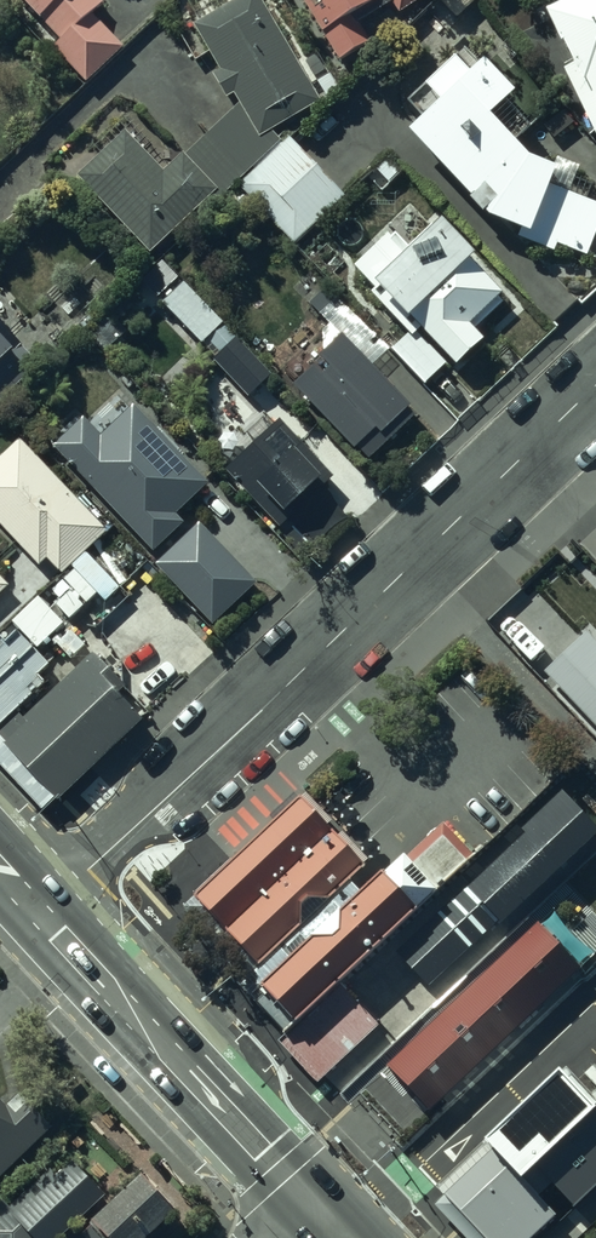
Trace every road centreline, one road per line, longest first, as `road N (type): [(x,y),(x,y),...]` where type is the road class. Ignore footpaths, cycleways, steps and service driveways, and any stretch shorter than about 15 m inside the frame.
road 1 (residential): [(595,386),(39,912)]
road 2 (secondary): [(39,912),(330,1227)]

